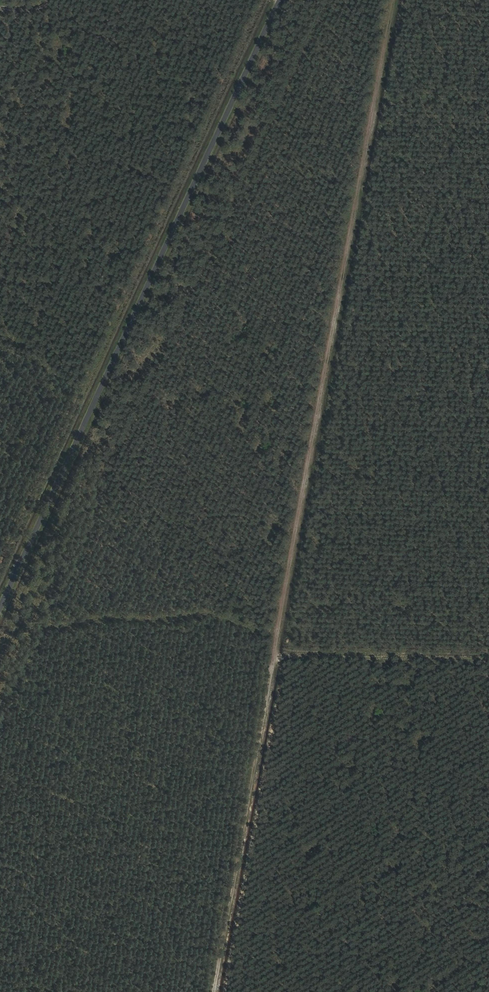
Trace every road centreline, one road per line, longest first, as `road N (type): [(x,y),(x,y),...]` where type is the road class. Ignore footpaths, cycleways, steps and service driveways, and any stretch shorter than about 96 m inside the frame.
road 1 (track): [(214,991),(393,0)]
road 2 (unclassified): [(281,0),(0,609)]

